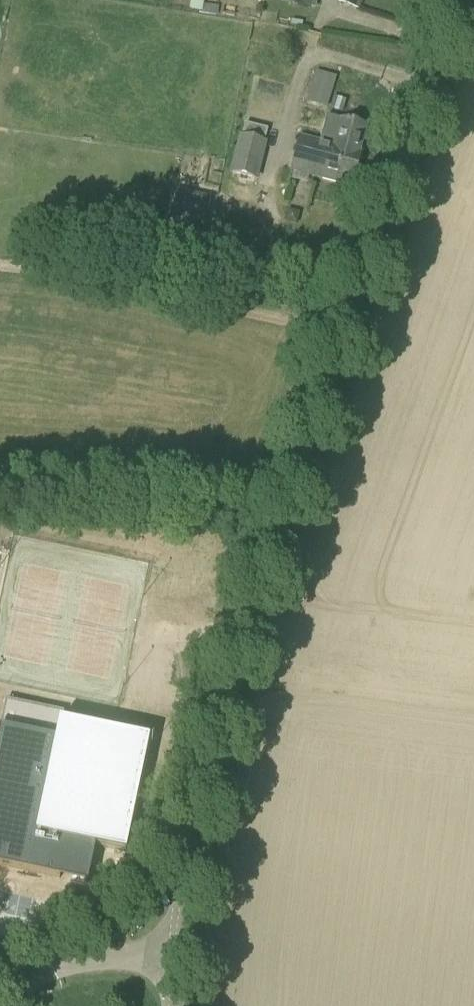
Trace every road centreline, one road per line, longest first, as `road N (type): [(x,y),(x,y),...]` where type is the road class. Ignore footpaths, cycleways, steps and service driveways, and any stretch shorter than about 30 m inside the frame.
road 1 (tertiary): [(182,948),(219,734),(266,558),(458,0)]
road 2 (residential): [(0,995),(99,956),(182,948)]

